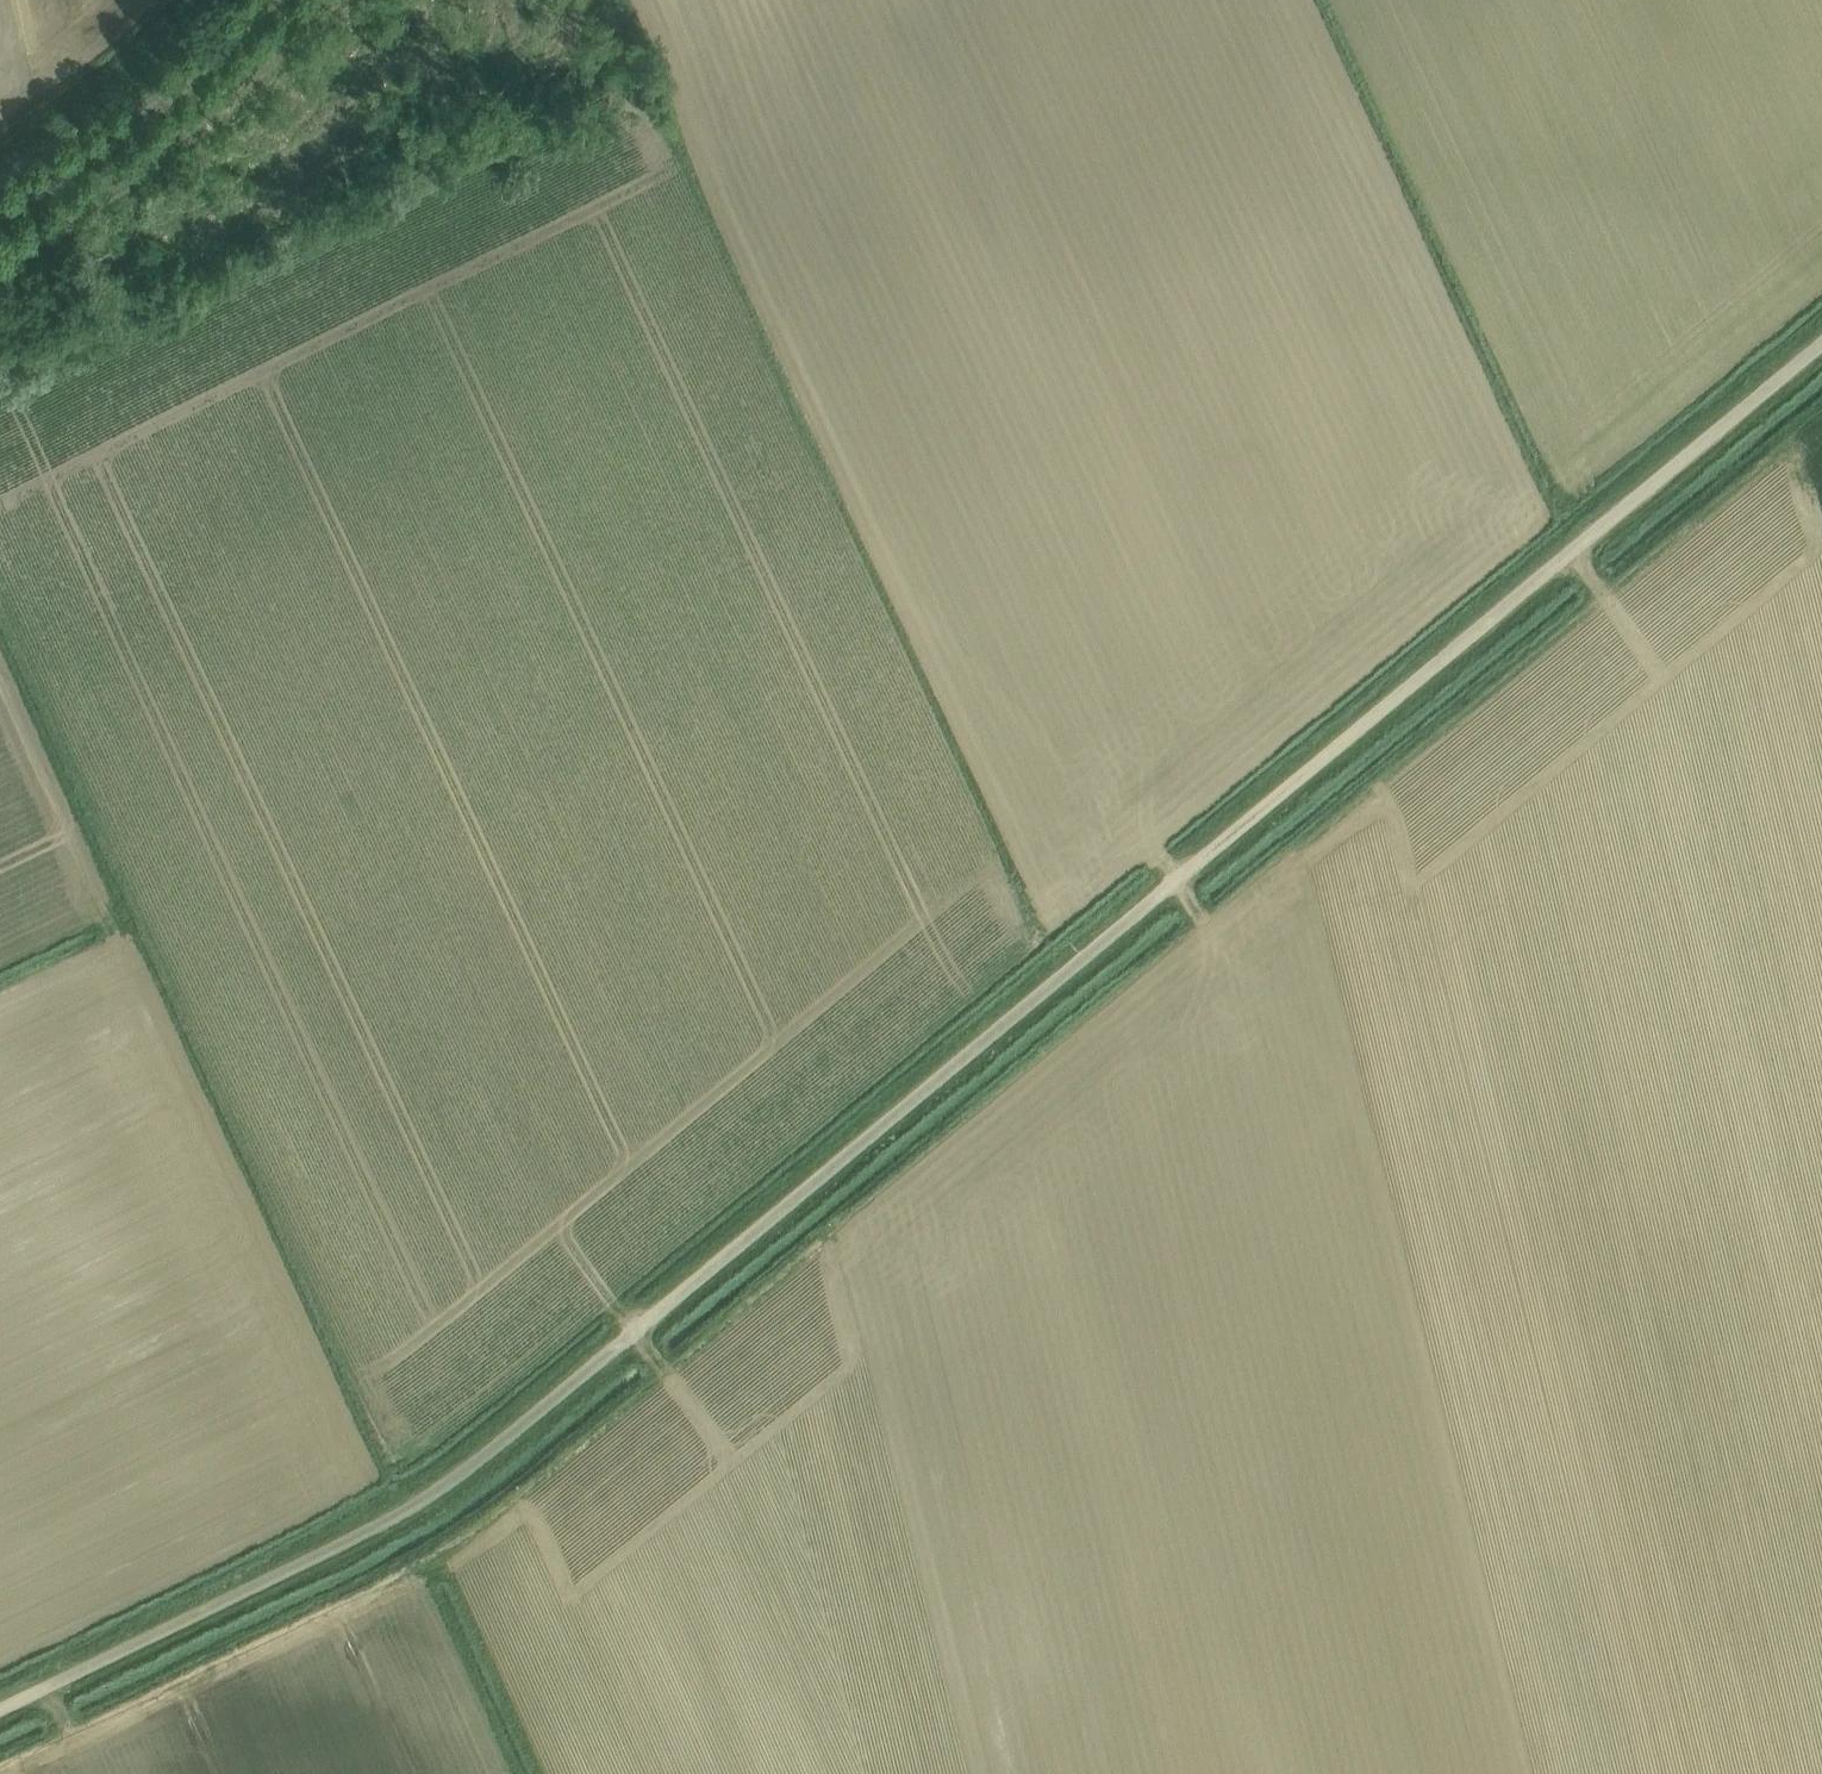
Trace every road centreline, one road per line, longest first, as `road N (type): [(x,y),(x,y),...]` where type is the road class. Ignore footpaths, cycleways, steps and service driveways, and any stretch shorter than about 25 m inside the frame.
road 1 (unclassified): [(0,1713),(394,1529),(529,1437),(1821,334)]
road 2 (unclassified): [(0,205),(63,163),(251,0)]

